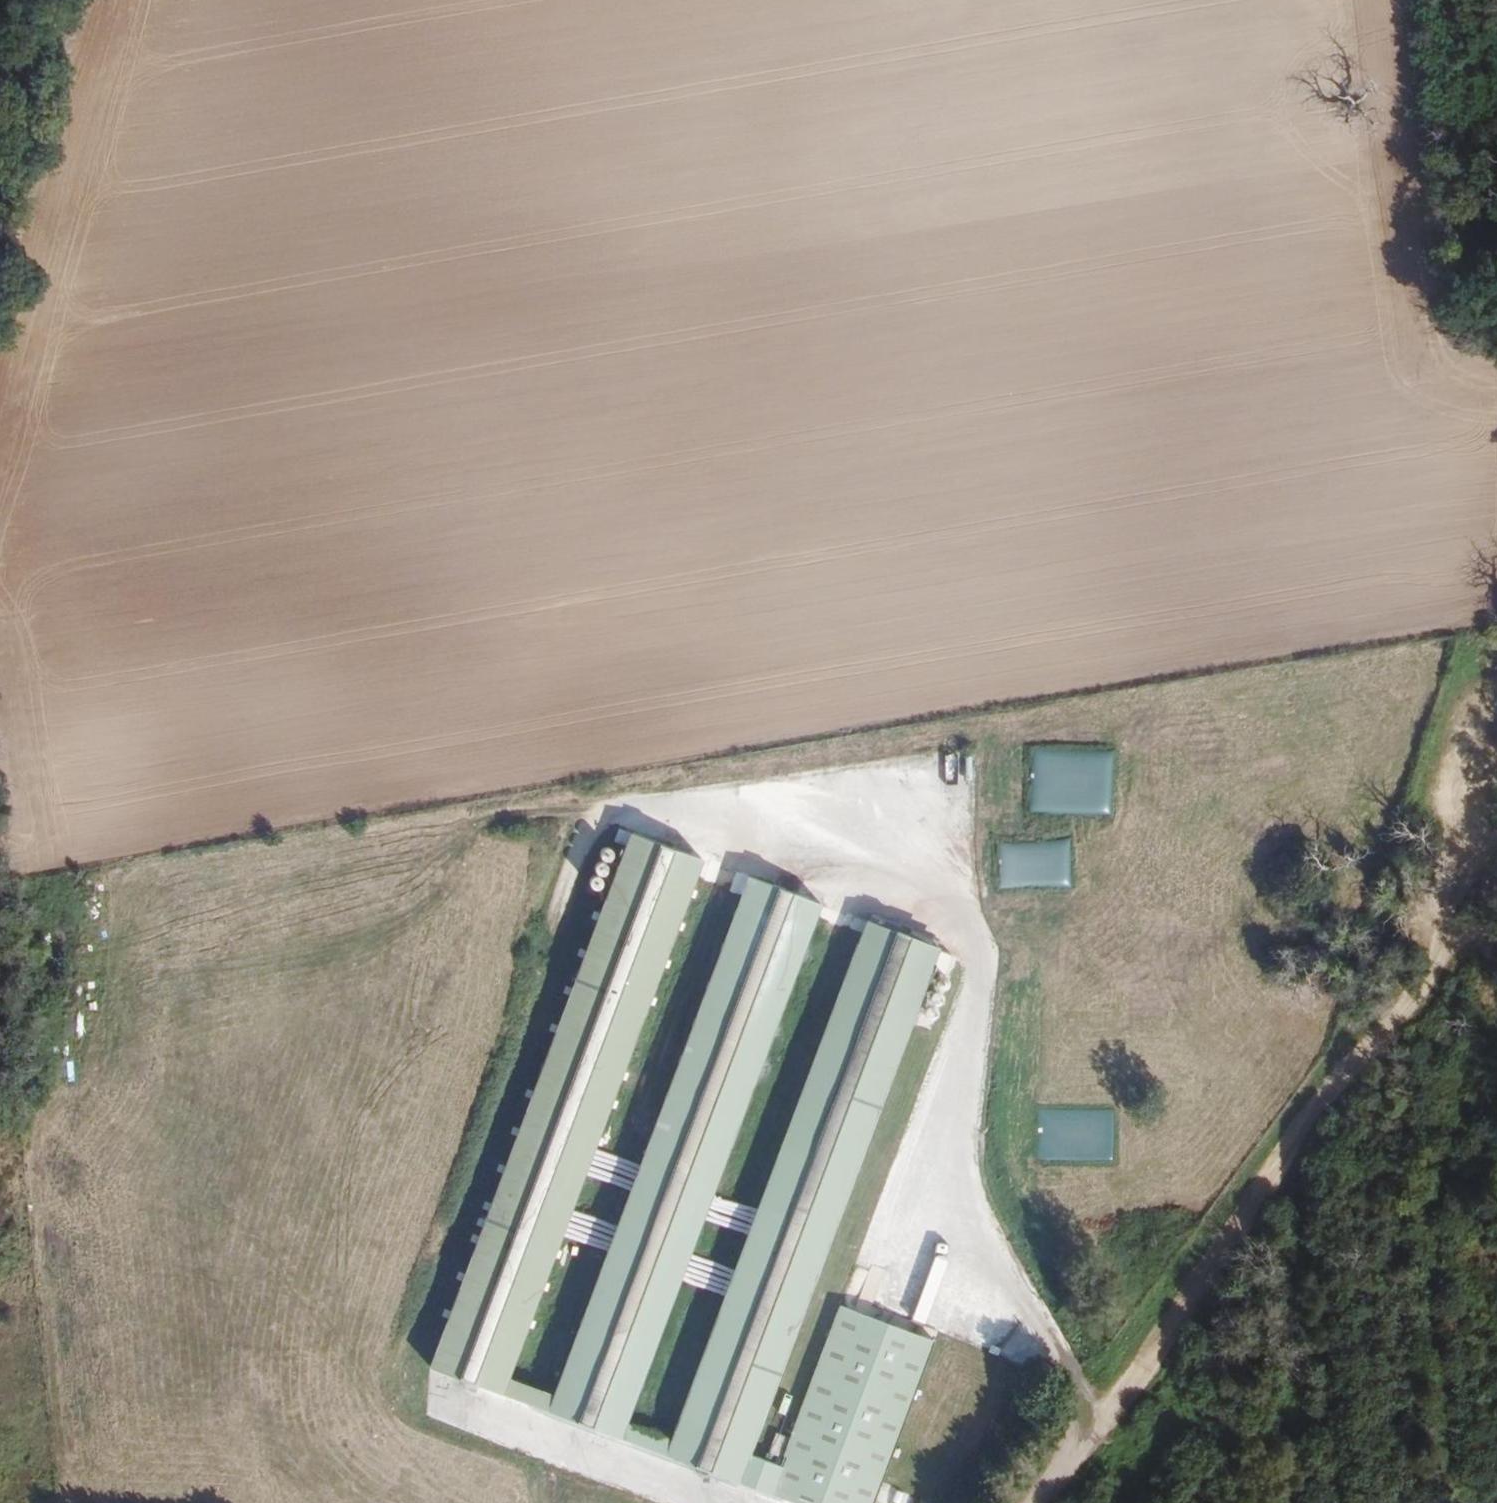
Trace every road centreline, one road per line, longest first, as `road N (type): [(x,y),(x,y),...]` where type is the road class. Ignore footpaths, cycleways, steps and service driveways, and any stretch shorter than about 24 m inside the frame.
road 1 (unclassified): [(1470,838),(1452,859),(1397,1001),(1306,1114),(1166,1330),(1015,1502)]
road 2 (track): [(1496,709),(1470,838),(1496,816)]

